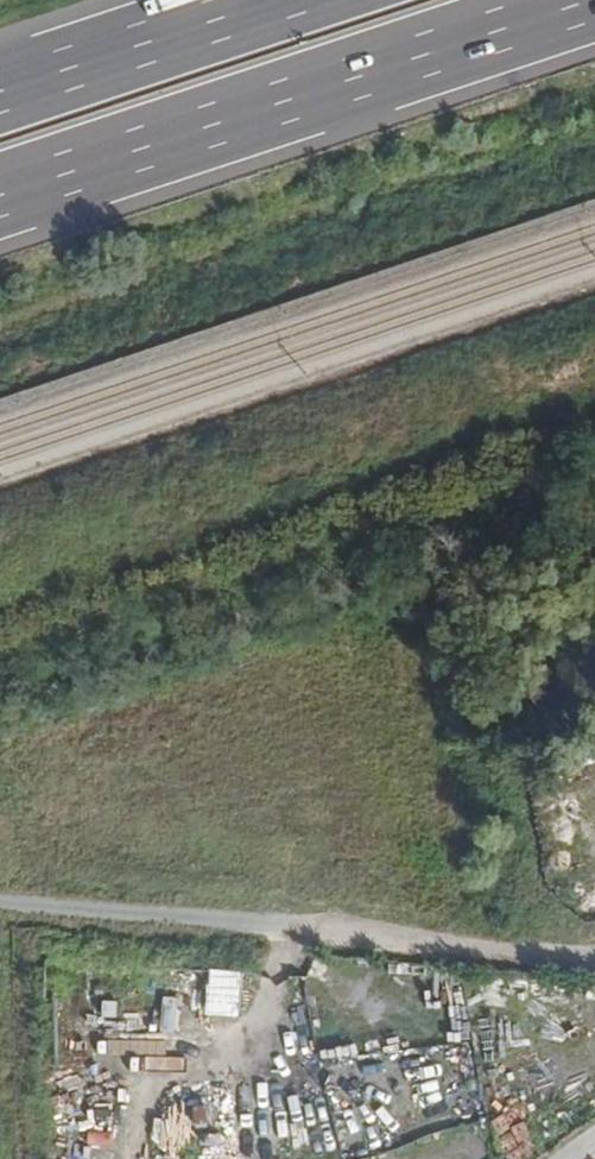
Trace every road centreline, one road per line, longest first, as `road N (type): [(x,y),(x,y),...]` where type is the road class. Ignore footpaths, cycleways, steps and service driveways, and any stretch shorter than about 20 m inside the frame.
road 1 (motorway): [(0,198),(594,1)]
road 2 (motorway): [(269,0),(0,89)]

